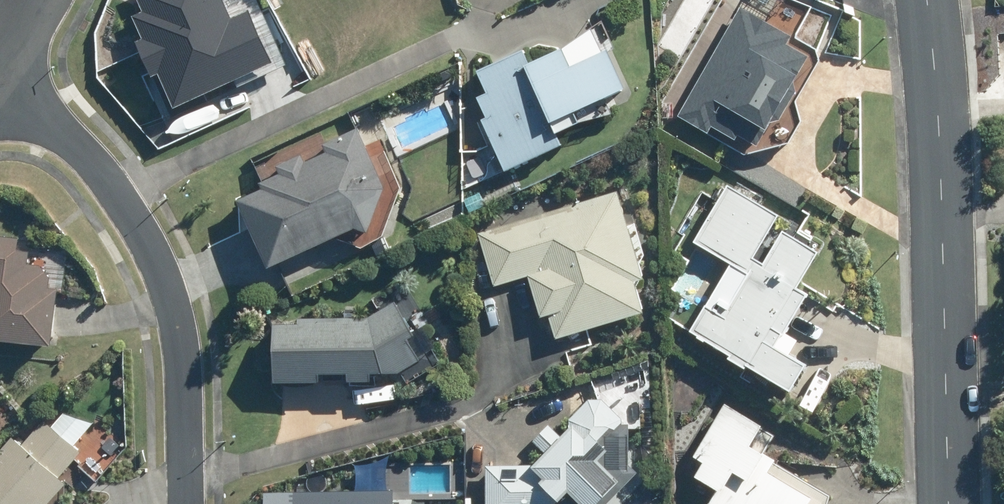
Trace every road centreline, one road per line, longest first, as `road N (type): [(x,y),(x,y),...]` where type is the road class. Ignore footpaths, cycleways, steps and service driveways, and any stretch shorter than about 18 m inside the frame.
road 1 (tertiary): [(928,0),(948,503)]
road 2 (residential): [(185,503),(184,369),(140,221),(65,128),(9,75)]

